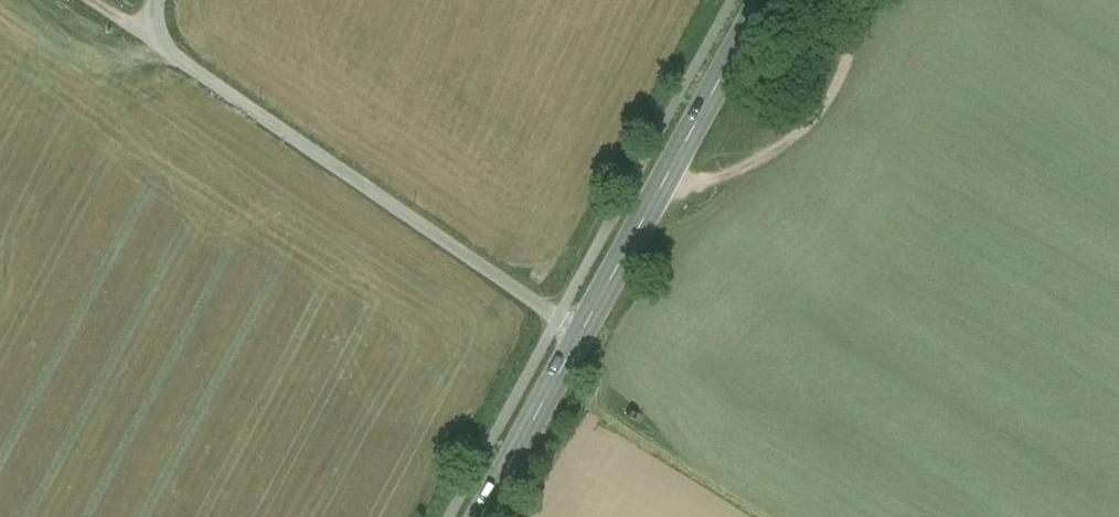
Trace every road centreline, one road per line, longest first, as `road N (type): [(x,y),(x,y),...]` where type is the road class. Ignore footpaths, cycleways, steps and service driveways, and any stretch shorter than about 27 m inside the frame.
road 1 (unclassified): [(157,0),(155,35),(169,49),(580,334)]
road 2 (tertiary): [(763,0),(580,334)]
road 3 (track): [(869,0),(754,150),(690,186),(666,177)]
road 4 (tertiary): [(580,334),(481,516)]
road 5 (track): [(169,49),(135,58),(88,37),(40,0)]

